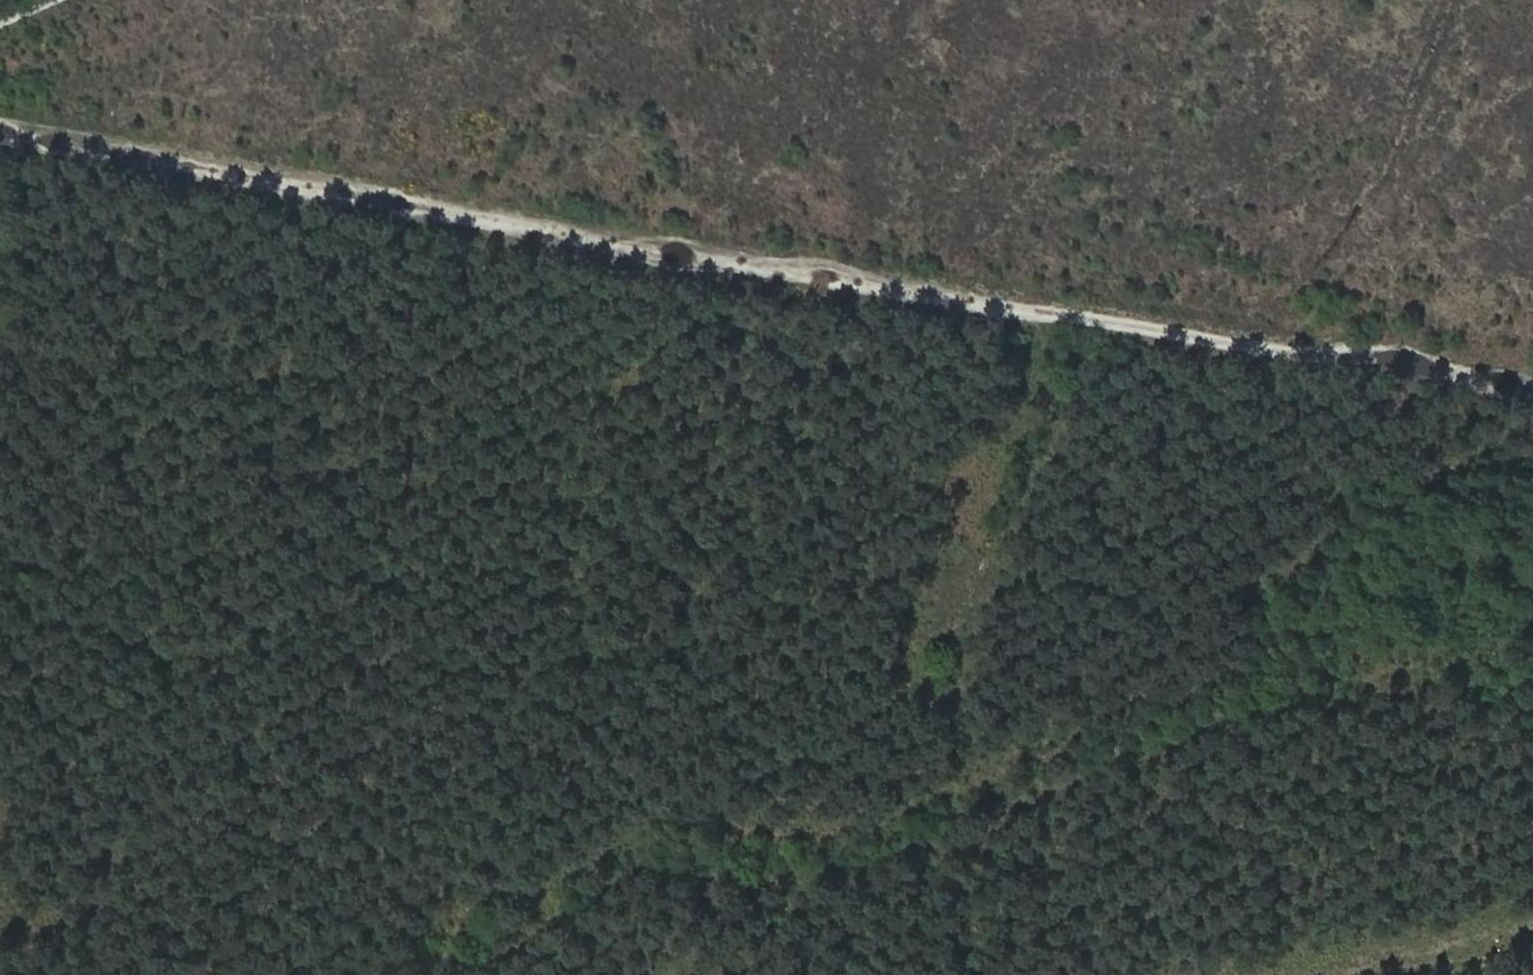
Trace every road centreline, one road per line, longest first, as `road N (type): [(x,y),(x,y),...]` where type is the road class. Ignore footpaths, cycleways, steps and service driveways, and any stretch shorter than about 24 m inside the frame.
road 1 (track): [(1532,389),(1413,363),(1297,355),(1011,312),(0,131)]

